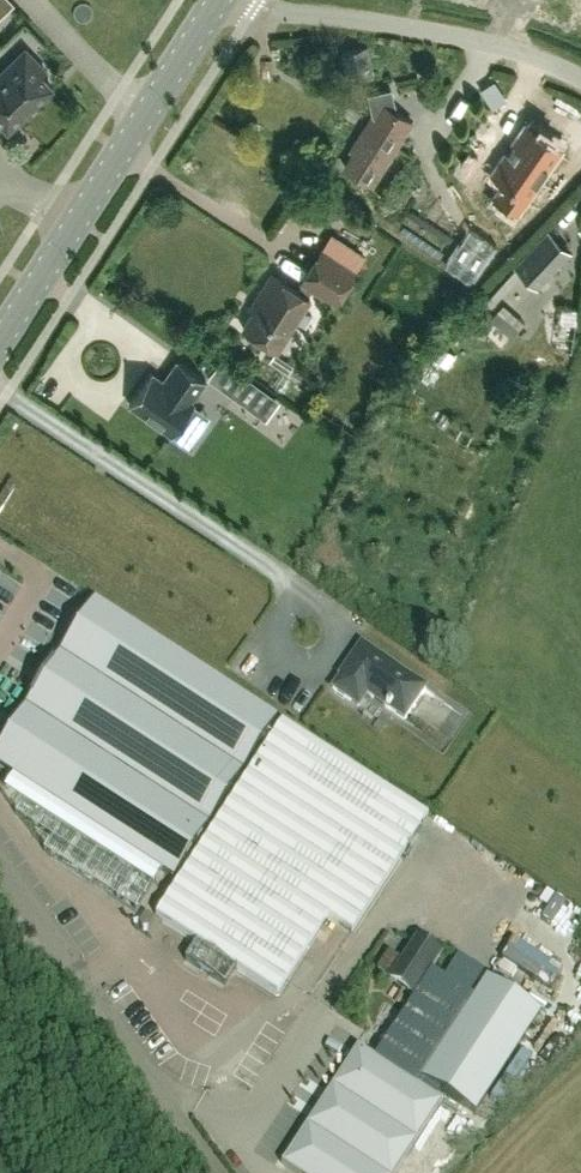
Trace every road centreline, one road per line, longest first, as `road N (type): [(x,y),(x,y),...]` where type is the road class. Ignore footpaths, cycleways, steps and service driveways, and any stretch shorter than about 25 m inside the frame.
road 1 (secondary): [(0,339),(221,0)]
road 2 (residential): [(239,0),(253,10),(478,40),(580,78)]
road 3 (unclassified): [(162,1095),(0,866)]

